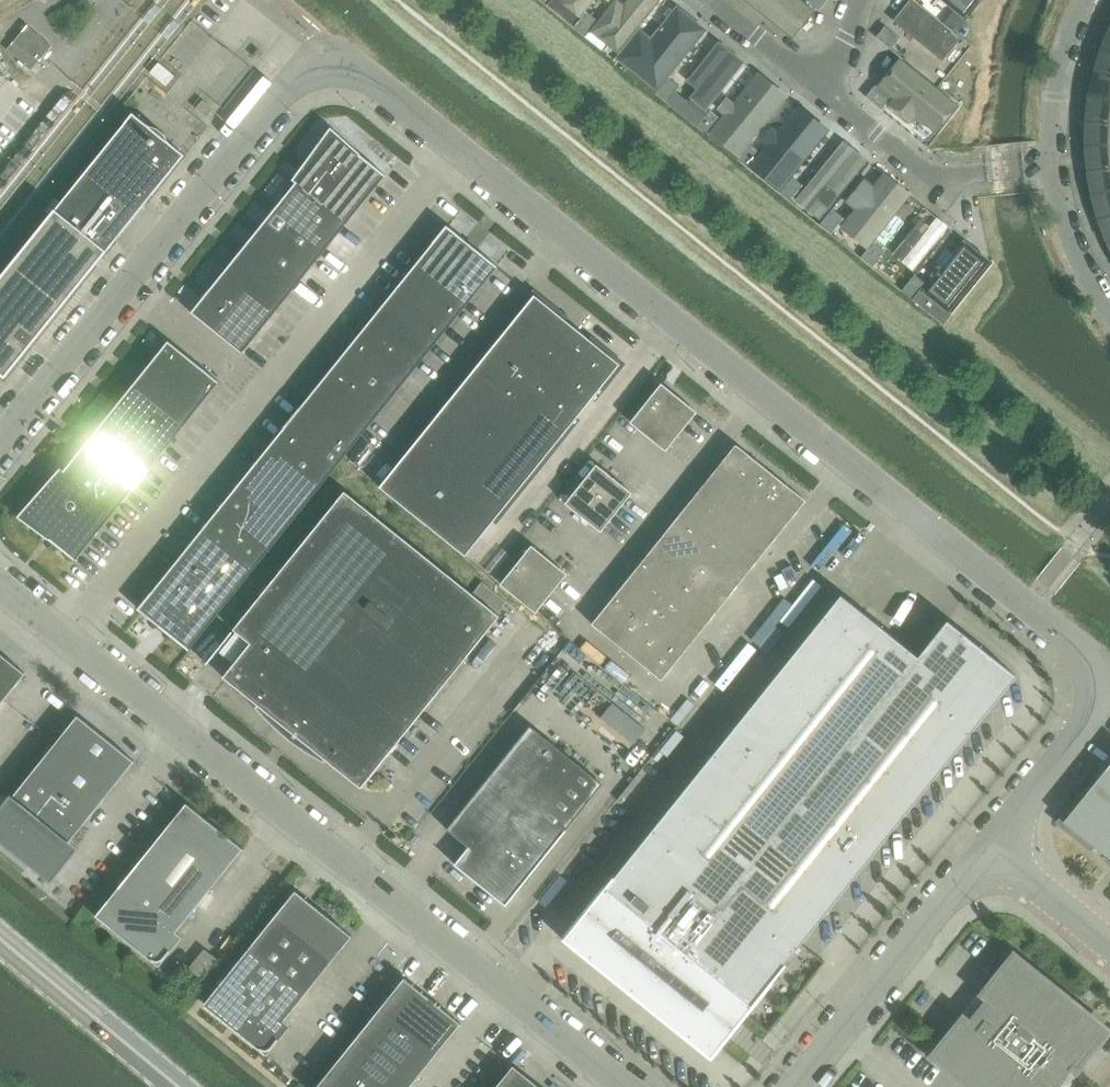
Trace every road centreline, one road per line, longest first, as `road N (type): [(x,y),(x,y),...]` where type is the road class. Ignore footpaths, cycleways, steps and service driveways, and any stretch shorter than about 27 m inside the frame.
road 1 (unclassified): [(0,449),(327,48),(1024,602),(1109,686)]
road 2 (unclassified): [(636,1086),(0,578)]
road 3 (unclassified): [(994,845),(796,1086)]
road 4 (residential): [(1048,162),(968,174),(928,170),(824,83)]
road 5 (secondary): [(179,1086),(0,939)]
road 6 (unclassified): [(1109,697),(994,845)]
road 7 (residential): [(1048,162),(1052,90),(1082,0)]
road 8 (residential): [(1109,311),(1079,265),(1048,162)]
road 9 (unclassified): [(1109,943),(994,845)]
road 10 (residential): [(824,83),(715,0)]

